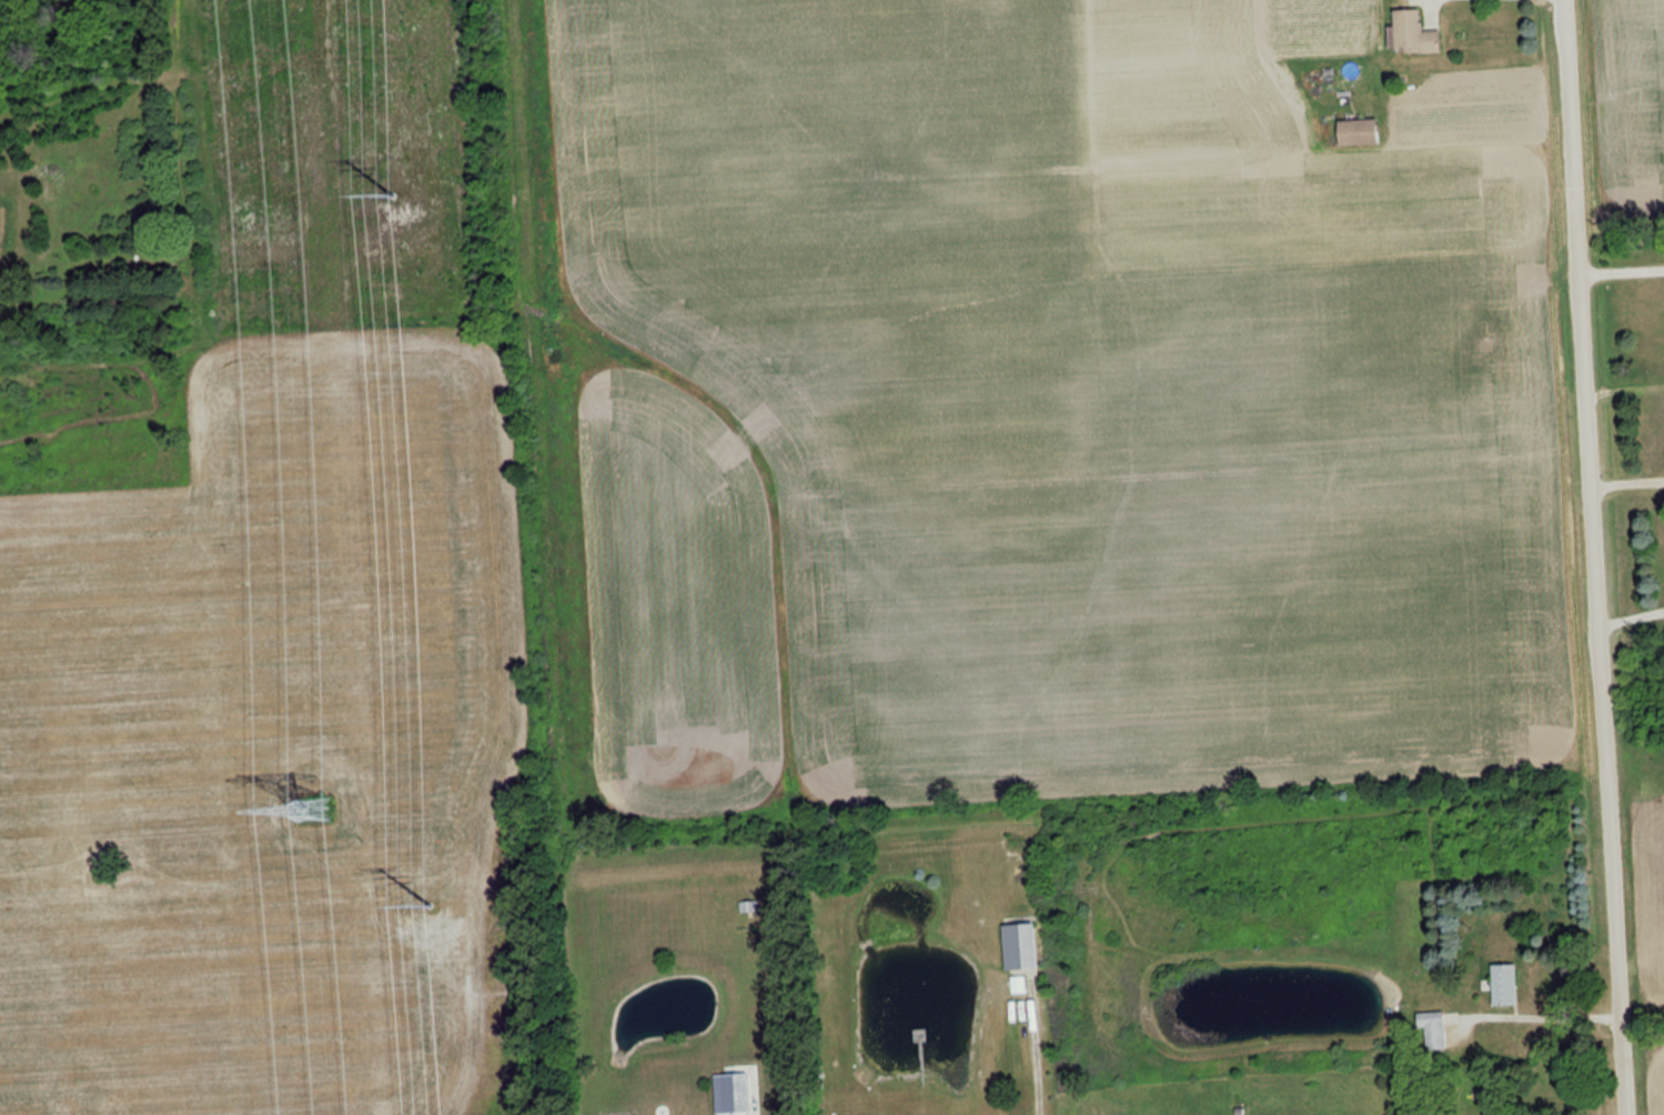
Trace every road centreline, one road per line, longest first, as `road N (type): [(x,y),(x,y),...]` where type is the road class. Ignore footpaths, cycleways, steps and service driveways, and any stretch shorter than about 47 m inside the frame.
road 1 (residential): [(1557,0),(1621,1114)]

